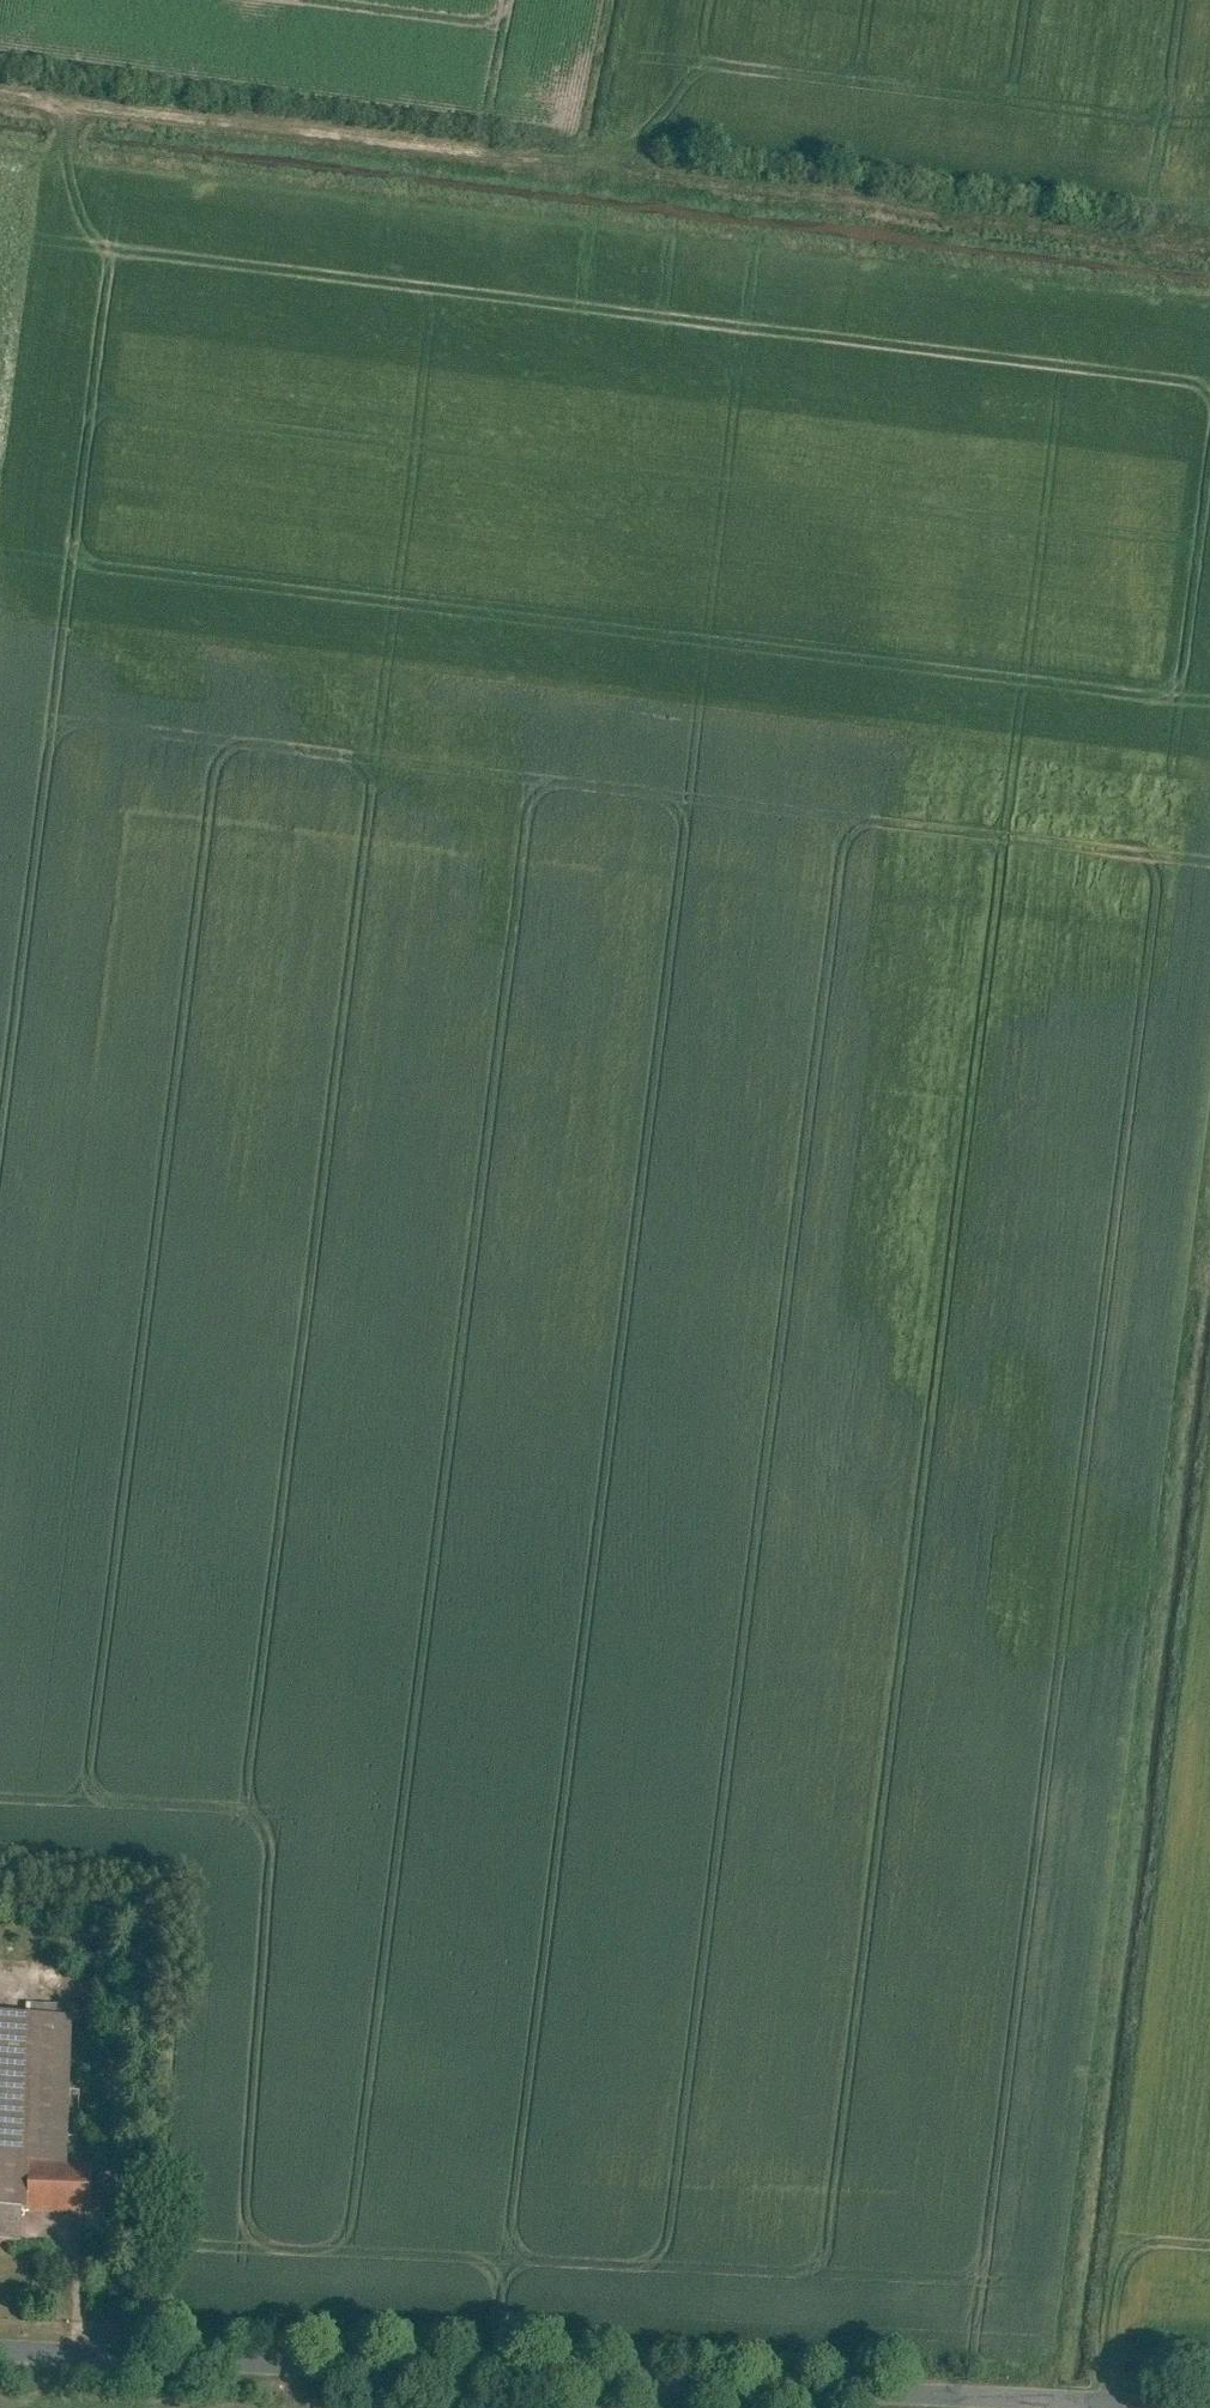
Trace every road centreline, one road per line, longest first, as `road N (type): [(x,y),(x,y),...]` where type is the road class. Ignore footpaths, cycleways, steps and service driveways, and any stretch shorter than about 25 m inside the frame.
road 1 (unclassified): [(0,2357),(1132,2407)]
road 2 (track): [(0,90),(537,162)]

